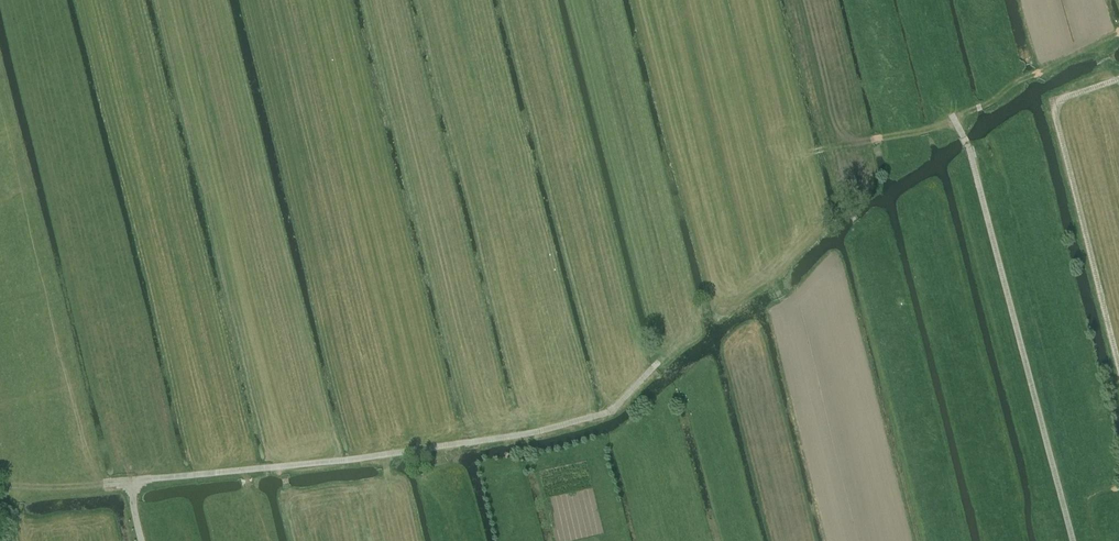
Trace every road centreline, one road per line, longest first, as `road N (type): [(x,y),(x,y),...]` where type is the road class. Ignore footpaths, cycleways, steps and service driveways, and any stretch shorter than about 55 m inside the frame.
road 1 (track): [(662,362),(610,413),(525,435),(355,462),(149,479),(135,485),(142,540)]
road 2 (track): [(816,154),(924,134),(1100,49),(1110,82)]
road 3 (track): [(1118,361),(1056,109),(1118,79)]
road 4 (track): [(772,281),(785,303),(836,540)]
road 5 (track): [(0,485),(135,485)]

